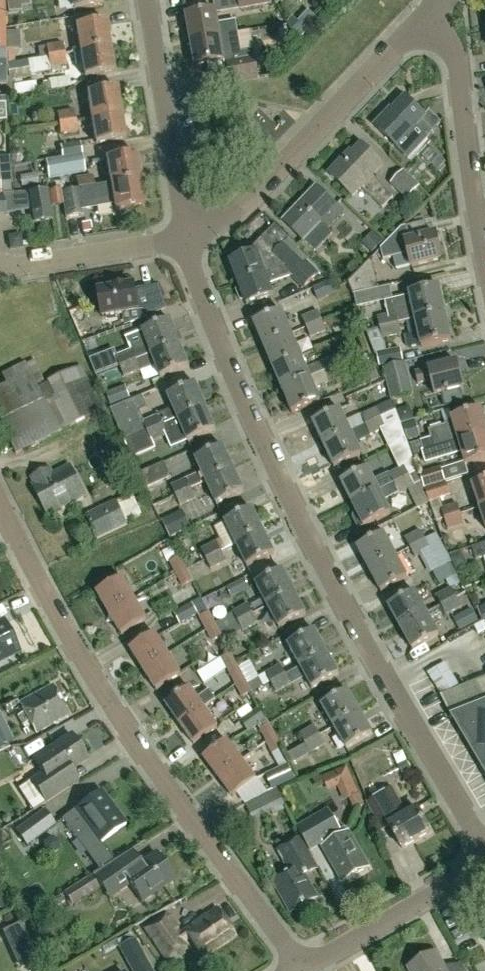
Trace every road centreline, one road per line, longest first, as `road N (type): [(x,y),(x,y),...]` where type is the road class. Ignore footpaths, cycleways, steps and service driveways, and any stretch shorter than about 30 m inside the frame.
road 1 (residential): [(484,846),(352,626),(258,435),(207,306),(187,231)]
road 2 (residential): [(301,970),(105,701),(0,511)]
road 3 (residential): [(187,231),(250,196),(427,19)]
road 4 (residential): [(484,272),(451,50),(427,19)]
road 5 (residential): [(187,231),(149,0)]
road 6 (residential): [(301,970),(484,866)]
road 7 (residential): [(0,269),(187,231)]

